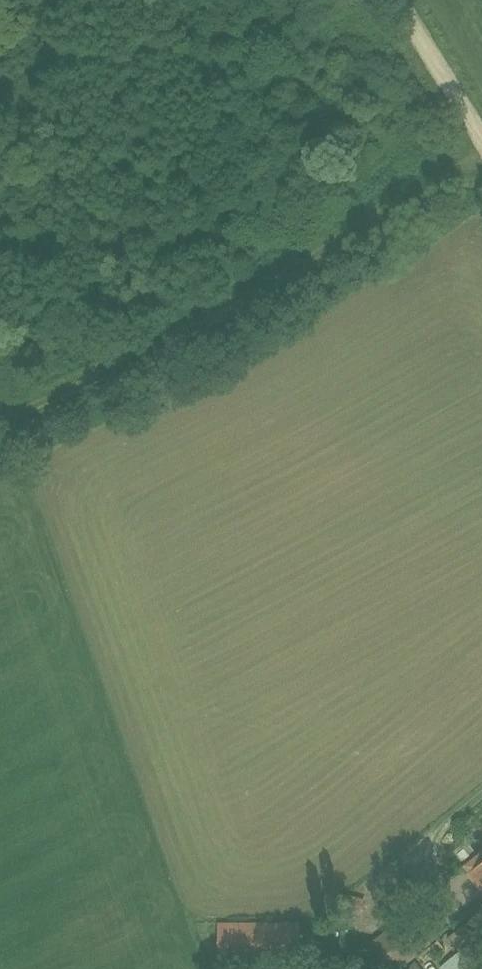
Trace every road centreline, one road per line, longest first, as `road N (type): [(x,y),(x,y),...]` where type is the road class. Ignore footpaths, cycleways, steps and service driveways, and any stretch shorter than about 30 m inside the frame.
road 1 (track): [(481,157),(326,250),(0,418)]
road 2 (track): [(481,143),(397,0)]

